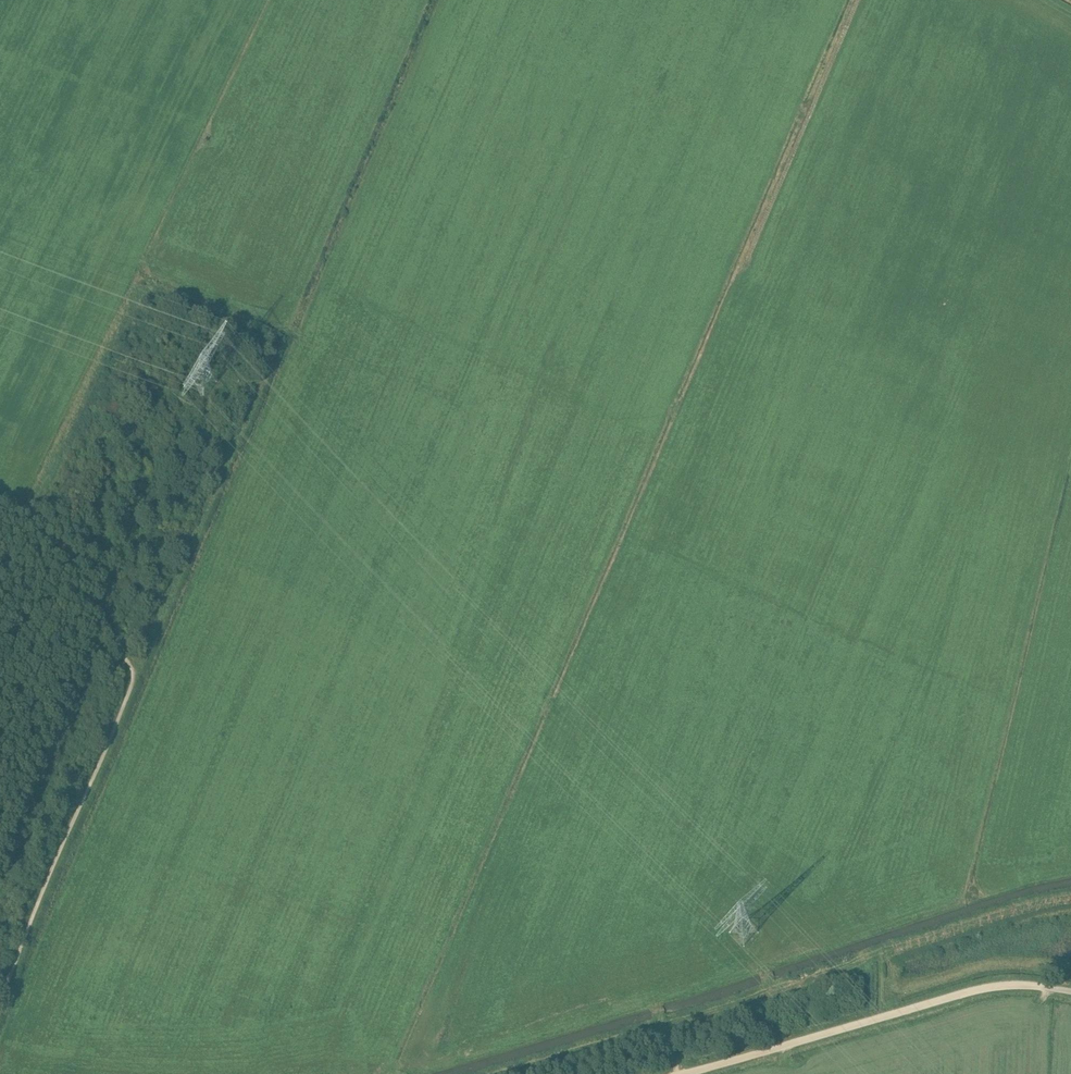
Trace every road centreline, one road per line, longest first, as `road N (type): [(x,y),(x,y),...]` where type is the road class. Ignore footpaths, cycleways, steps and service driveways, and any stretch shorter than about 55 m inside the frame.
road 1 (track): [(0,996),(135,674),(50,545),(25,517),(0,509)]
road 2 (unclassified): [(1070,994),(996,987),(692,1073)]

